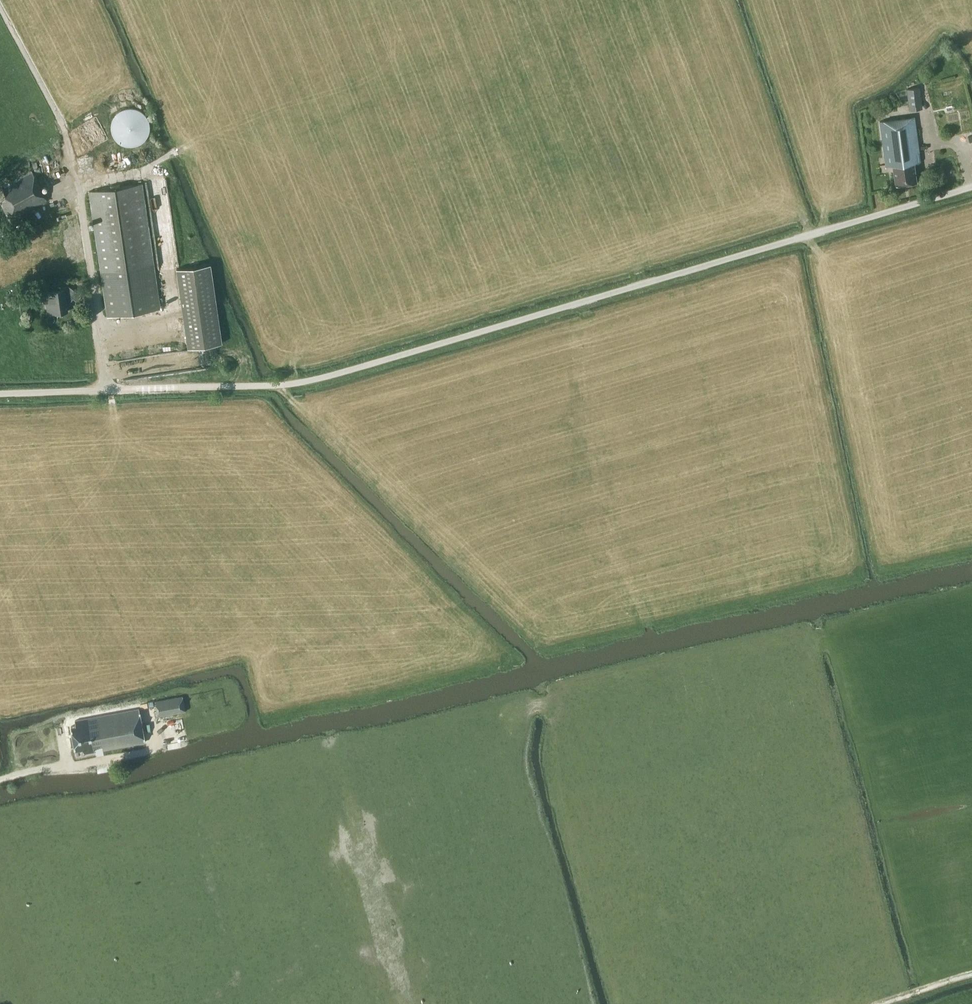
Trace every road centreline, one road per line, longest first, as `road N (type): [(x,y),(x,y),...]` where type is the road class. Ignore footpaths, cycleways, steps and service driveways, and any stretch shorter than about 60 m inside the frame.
road 1 (unclassified): [(0,394),(326,377),(971,186)]

